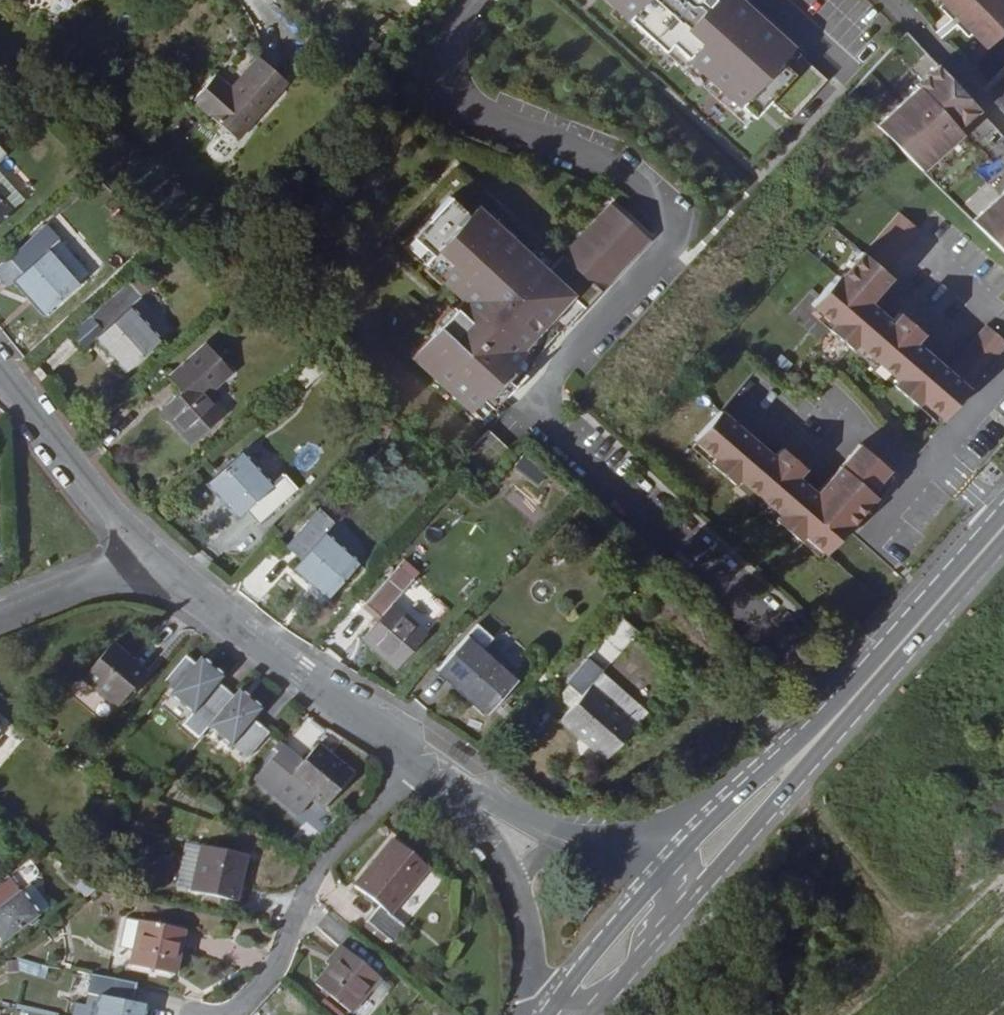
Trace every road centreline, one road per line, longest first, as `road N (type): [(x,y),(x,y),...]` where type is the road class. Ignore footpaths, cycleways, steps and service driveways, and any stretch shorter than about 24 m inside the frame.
road 1 (secondary): [(671,895),(1003,524)]
road 2 (residential): [(414,753),(152,556)]
road 3 (residential): [(222,1014),(268,962),(317,856),(414,753)]
road 4 (residential): [(464,793),(507,856),(538,991),(564,1014)]
road 5 (residential): [(152,556),(0,368)]
road 6 (residential): [(671,895),(622,855),(464,793)]
road 7 (residential): [(152,556),(0,615)]
road 8 (secondary): [(567,1014),(671,895)]

